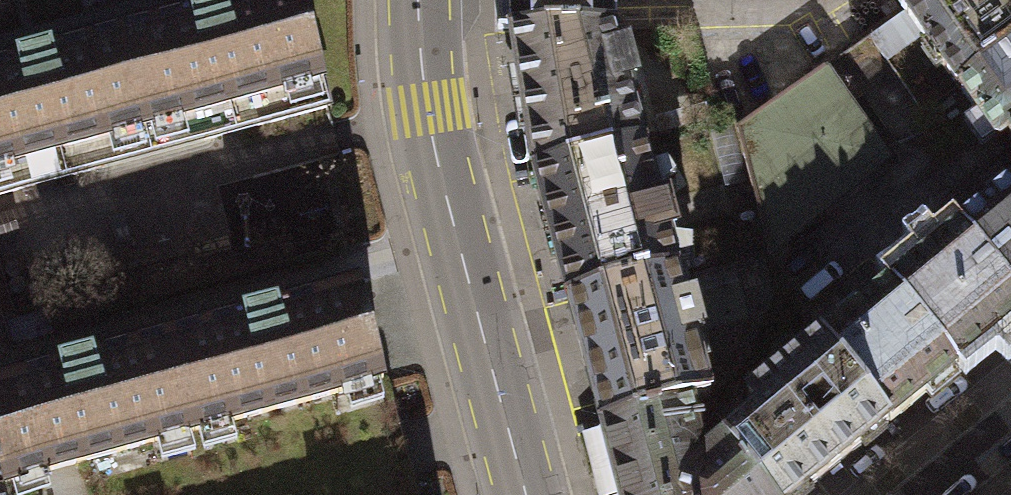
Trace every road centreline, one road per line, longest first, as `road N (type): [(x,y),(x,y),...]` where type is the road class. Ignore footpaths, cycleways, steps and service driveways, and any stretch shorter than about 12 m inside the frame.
road 1 (tertiary): [(528,494),(446,196),(427,106),(418,0)]
road 2 (residential): [(908,494),(1010,412)]

